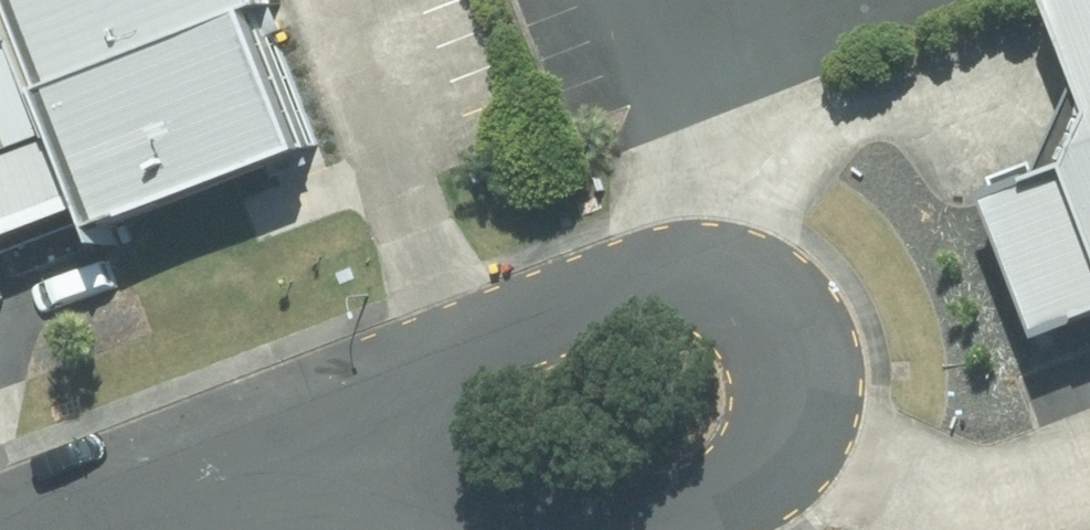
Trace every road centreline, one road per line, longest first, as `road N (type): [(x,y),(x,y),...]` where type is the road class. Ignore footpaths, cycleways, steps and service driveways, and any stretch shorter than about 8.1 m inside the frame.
road 1 (residential): [(313,454),(660,308),(692,303),(754,323),(776,348),(784,410),(774,436)]
road 2 (residential): [(774,436),(751,456),(564,515),(428,500),(313,454)]
road 3 (residential): [(313,454),(87,529)]

